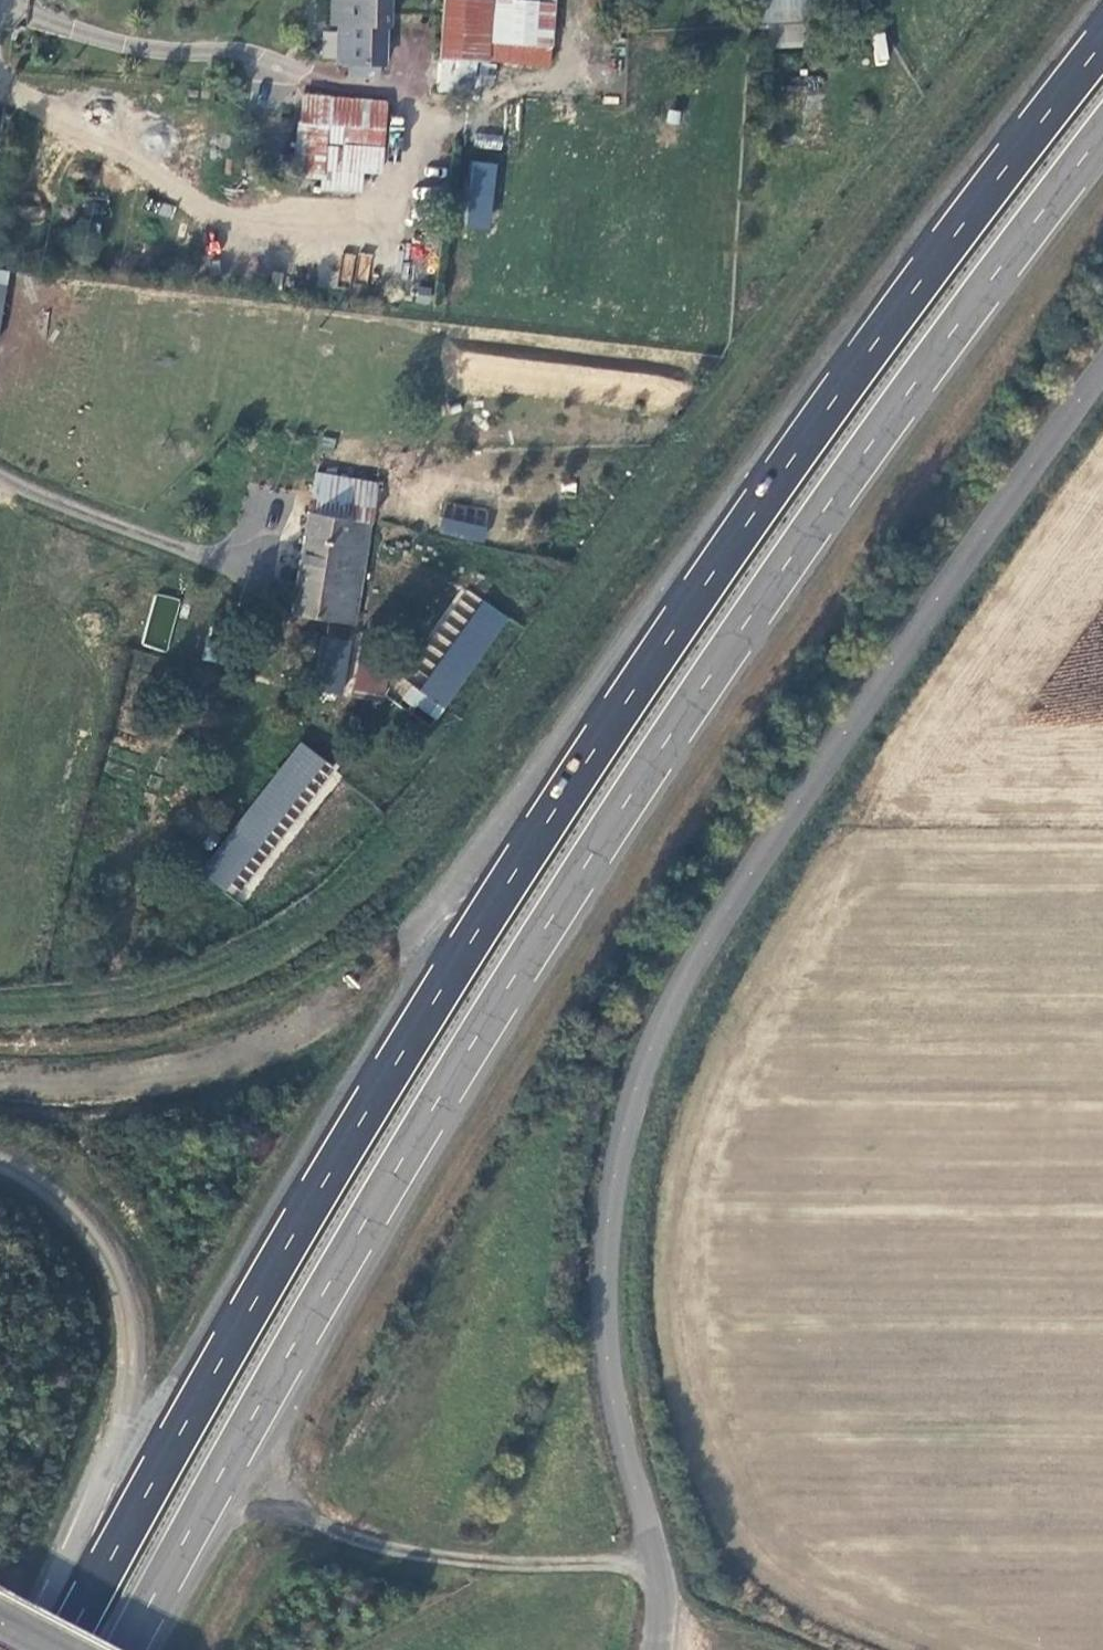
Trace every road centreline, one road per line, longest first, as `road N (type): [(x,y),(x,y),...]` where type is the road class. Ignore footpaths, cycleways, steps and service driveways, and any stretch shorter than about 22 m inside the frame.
road 1 (trunk): [(1102,43),(665,642),(450,978),(62,1649)]
road 2 (trunk): [(136,1649),(442,1098),(645,775),(884,429),(1102,140)]
road 3 (unclassified): [(1102,382),(749,874),(674,998),(644,1073),(620,1154),(606,1267),(608,1347),(669,1553),(678,1612),(669,1649)]
road 4 (track): [(828,847),(747,983),(694,1104),(667,1203),(660,1316),(723,1544),(751,1579),(883,1649)]
road 5 (unclassified): [(0,463),(203,543)]

